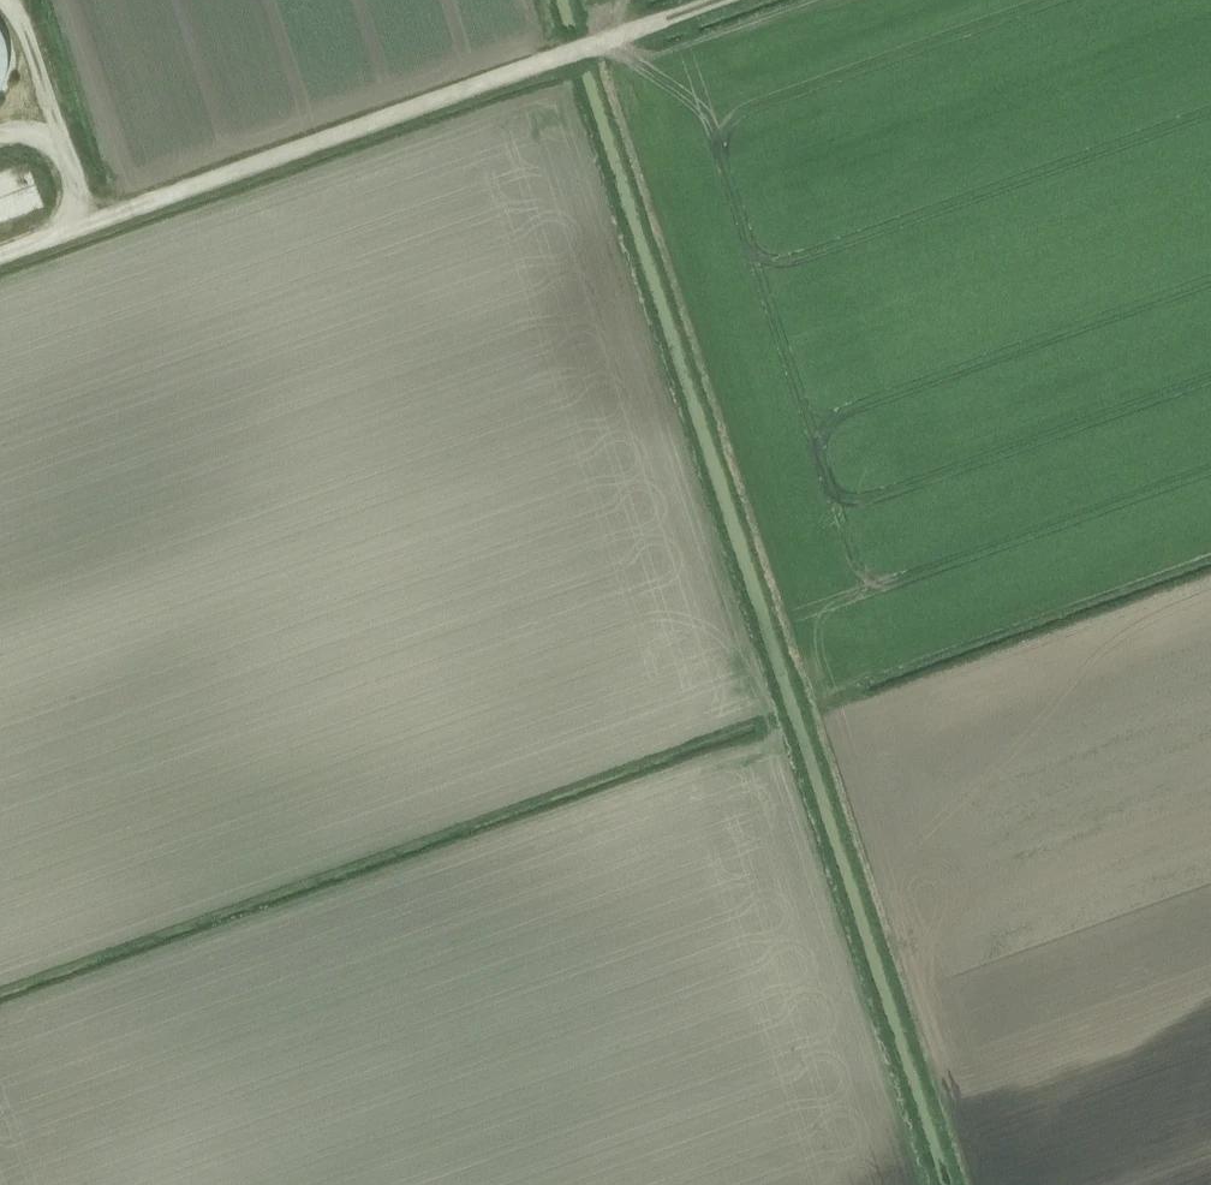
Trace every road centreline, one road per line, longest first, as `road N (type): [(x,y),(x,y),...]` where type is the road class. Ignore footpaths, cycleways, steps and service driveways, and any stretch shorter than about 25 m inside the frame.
road 1 (track): [(728,0),(0,258)]

